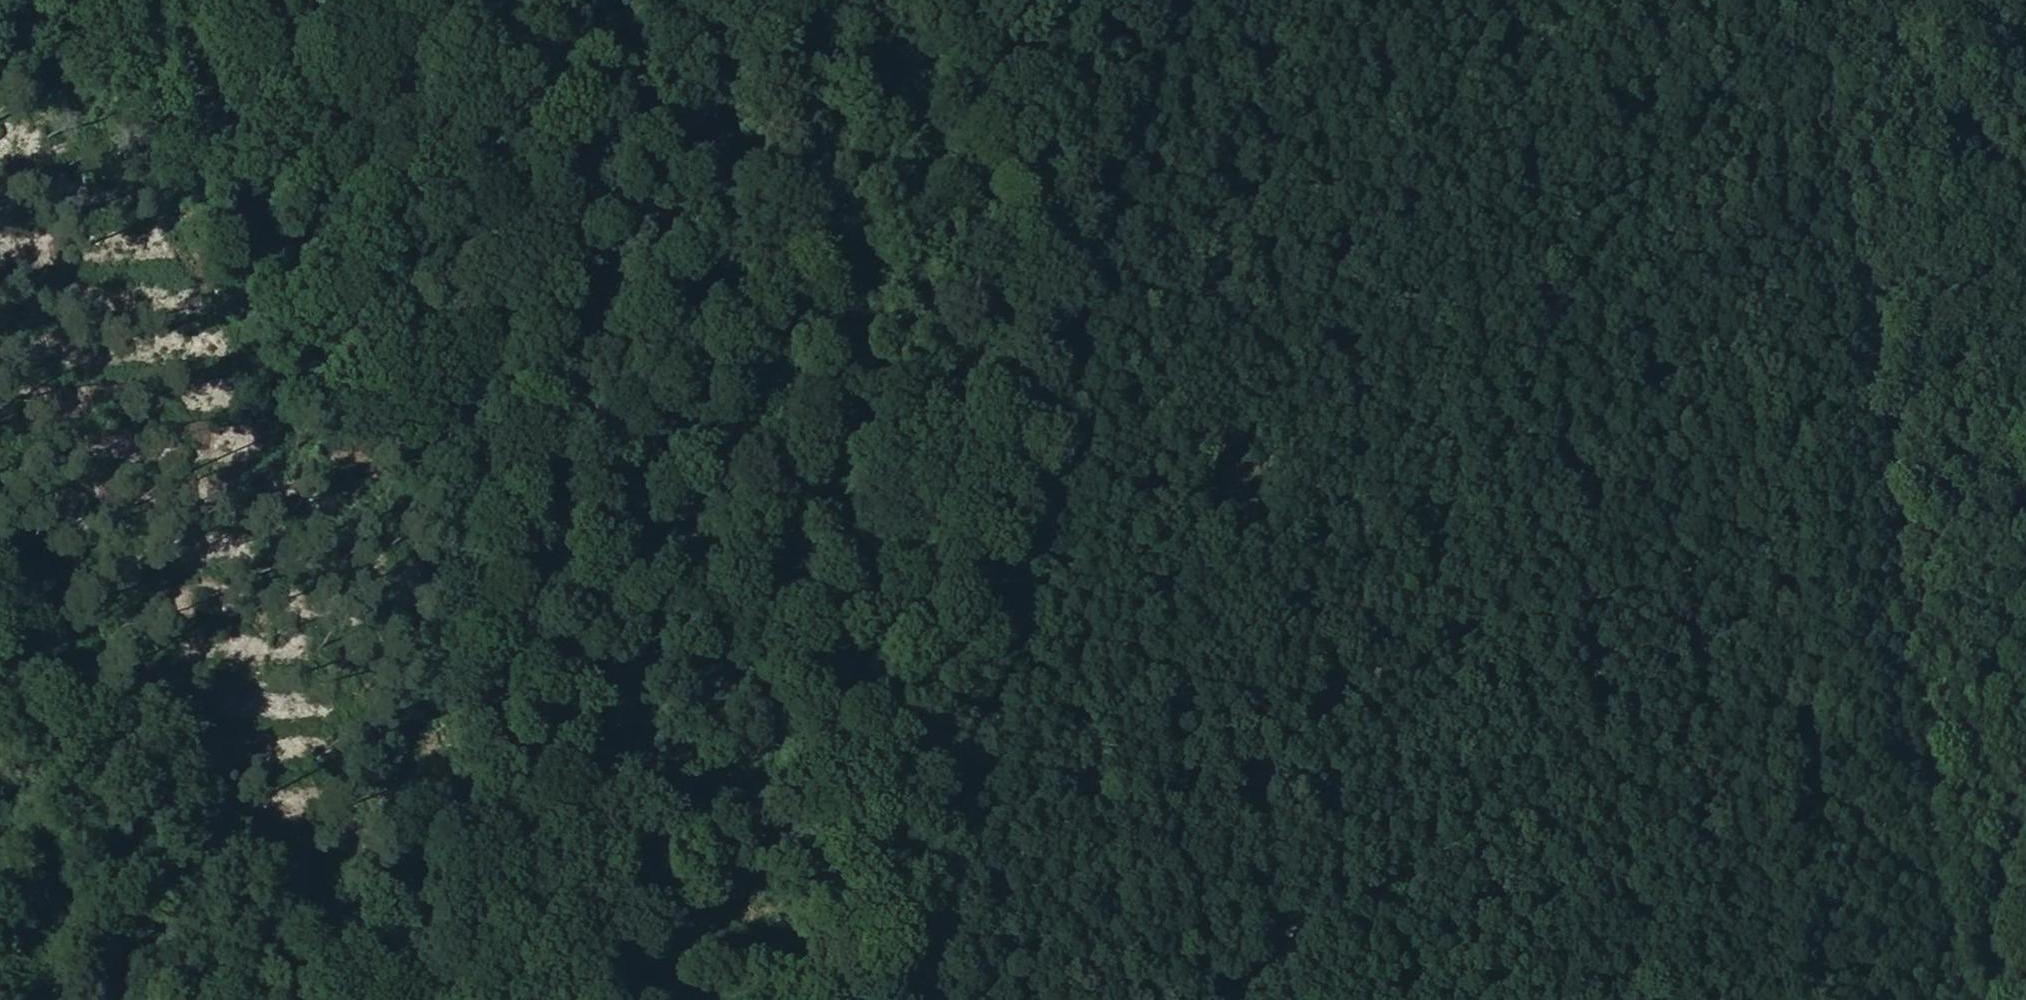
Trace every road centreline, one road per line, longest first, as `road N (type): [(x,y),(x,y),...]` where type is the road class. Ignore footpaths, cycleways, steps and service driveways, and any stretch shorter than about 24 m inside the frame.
road 1 (track): [(1783,0),(1942,999)]

